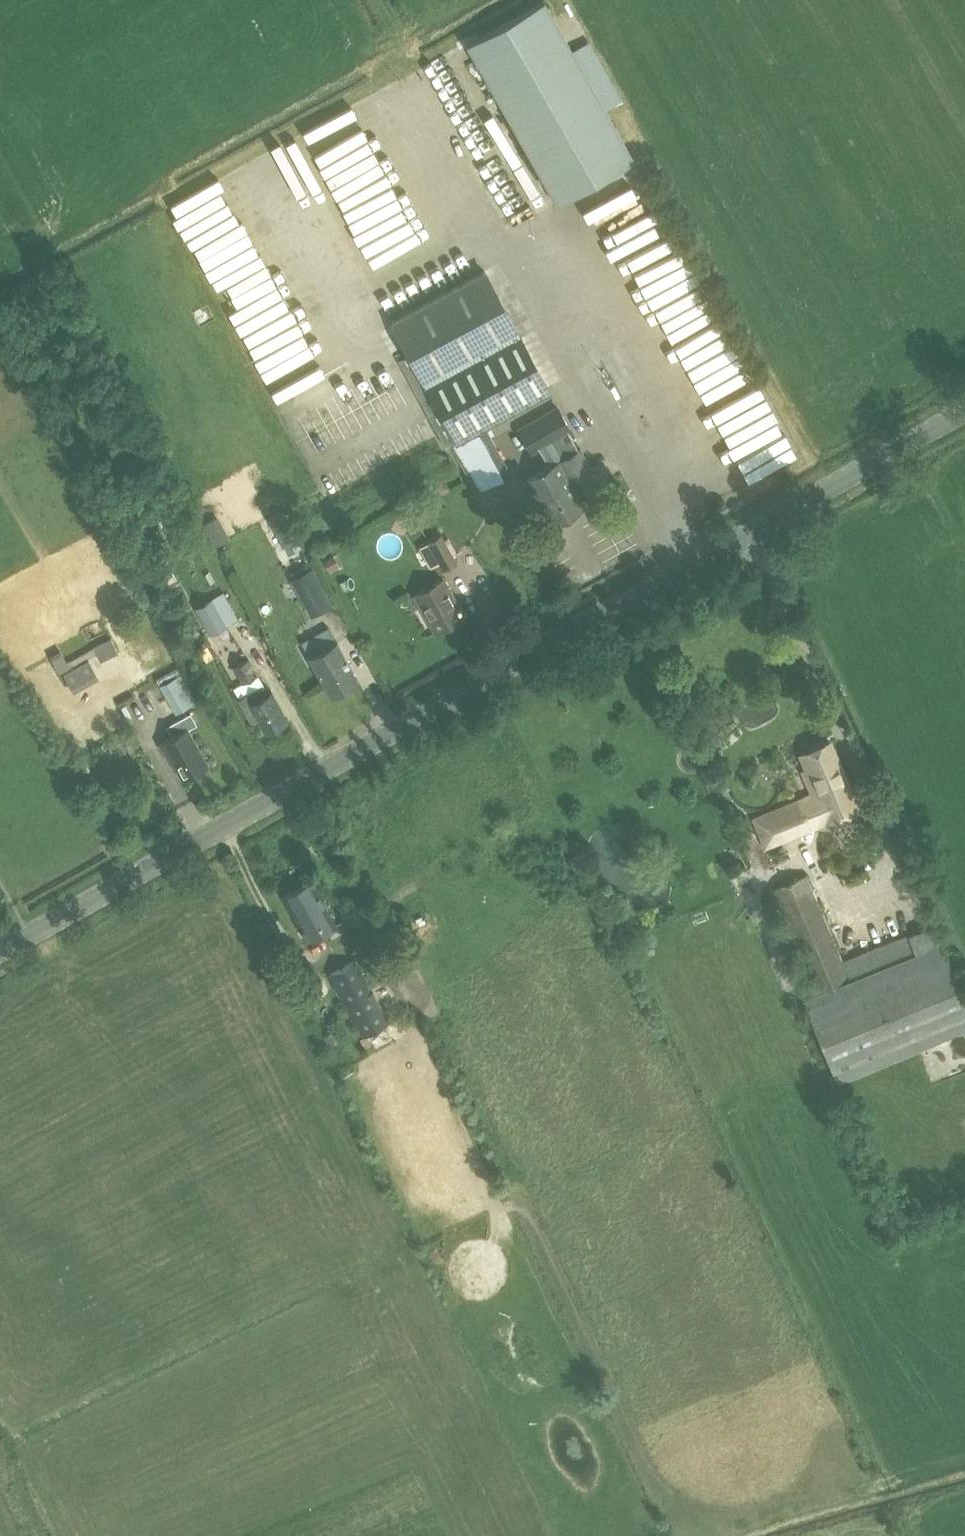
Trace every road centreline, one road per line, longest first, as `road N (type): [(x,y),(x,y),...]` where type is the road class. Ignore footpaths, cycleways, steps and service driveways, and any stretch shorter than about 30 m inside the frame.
road 1 (unclassified): [(0,953),(964,411)]

